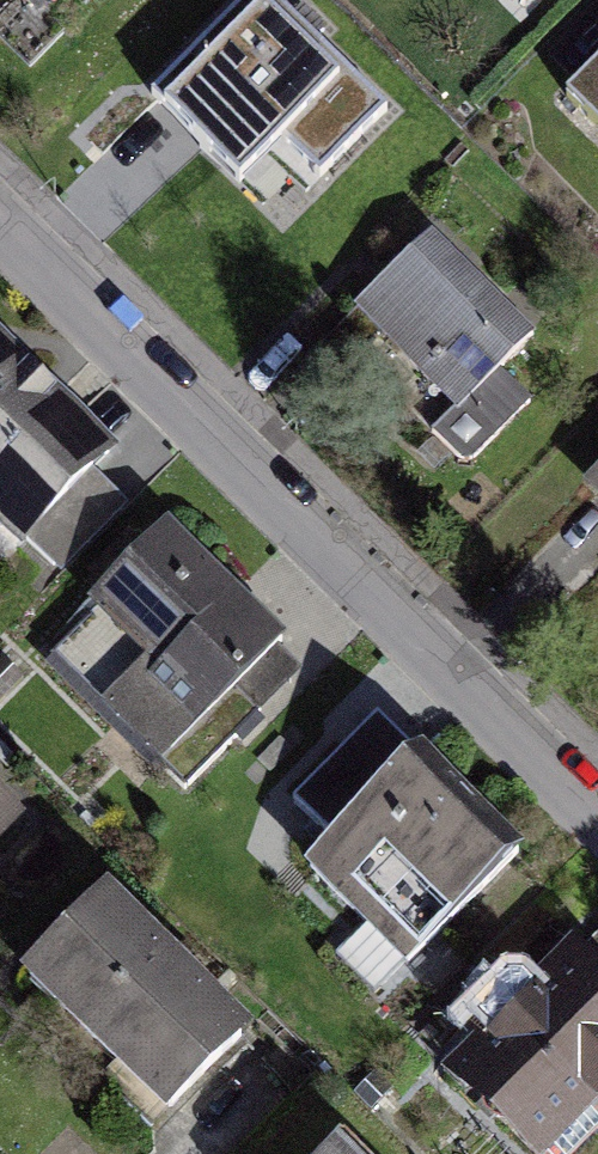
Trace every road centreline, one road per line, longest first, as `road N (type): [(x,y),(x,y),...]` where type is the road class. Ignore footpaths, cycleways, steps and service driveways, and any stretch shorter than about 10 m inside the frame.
road 1 (residential): [(0,236),(597,825)]

